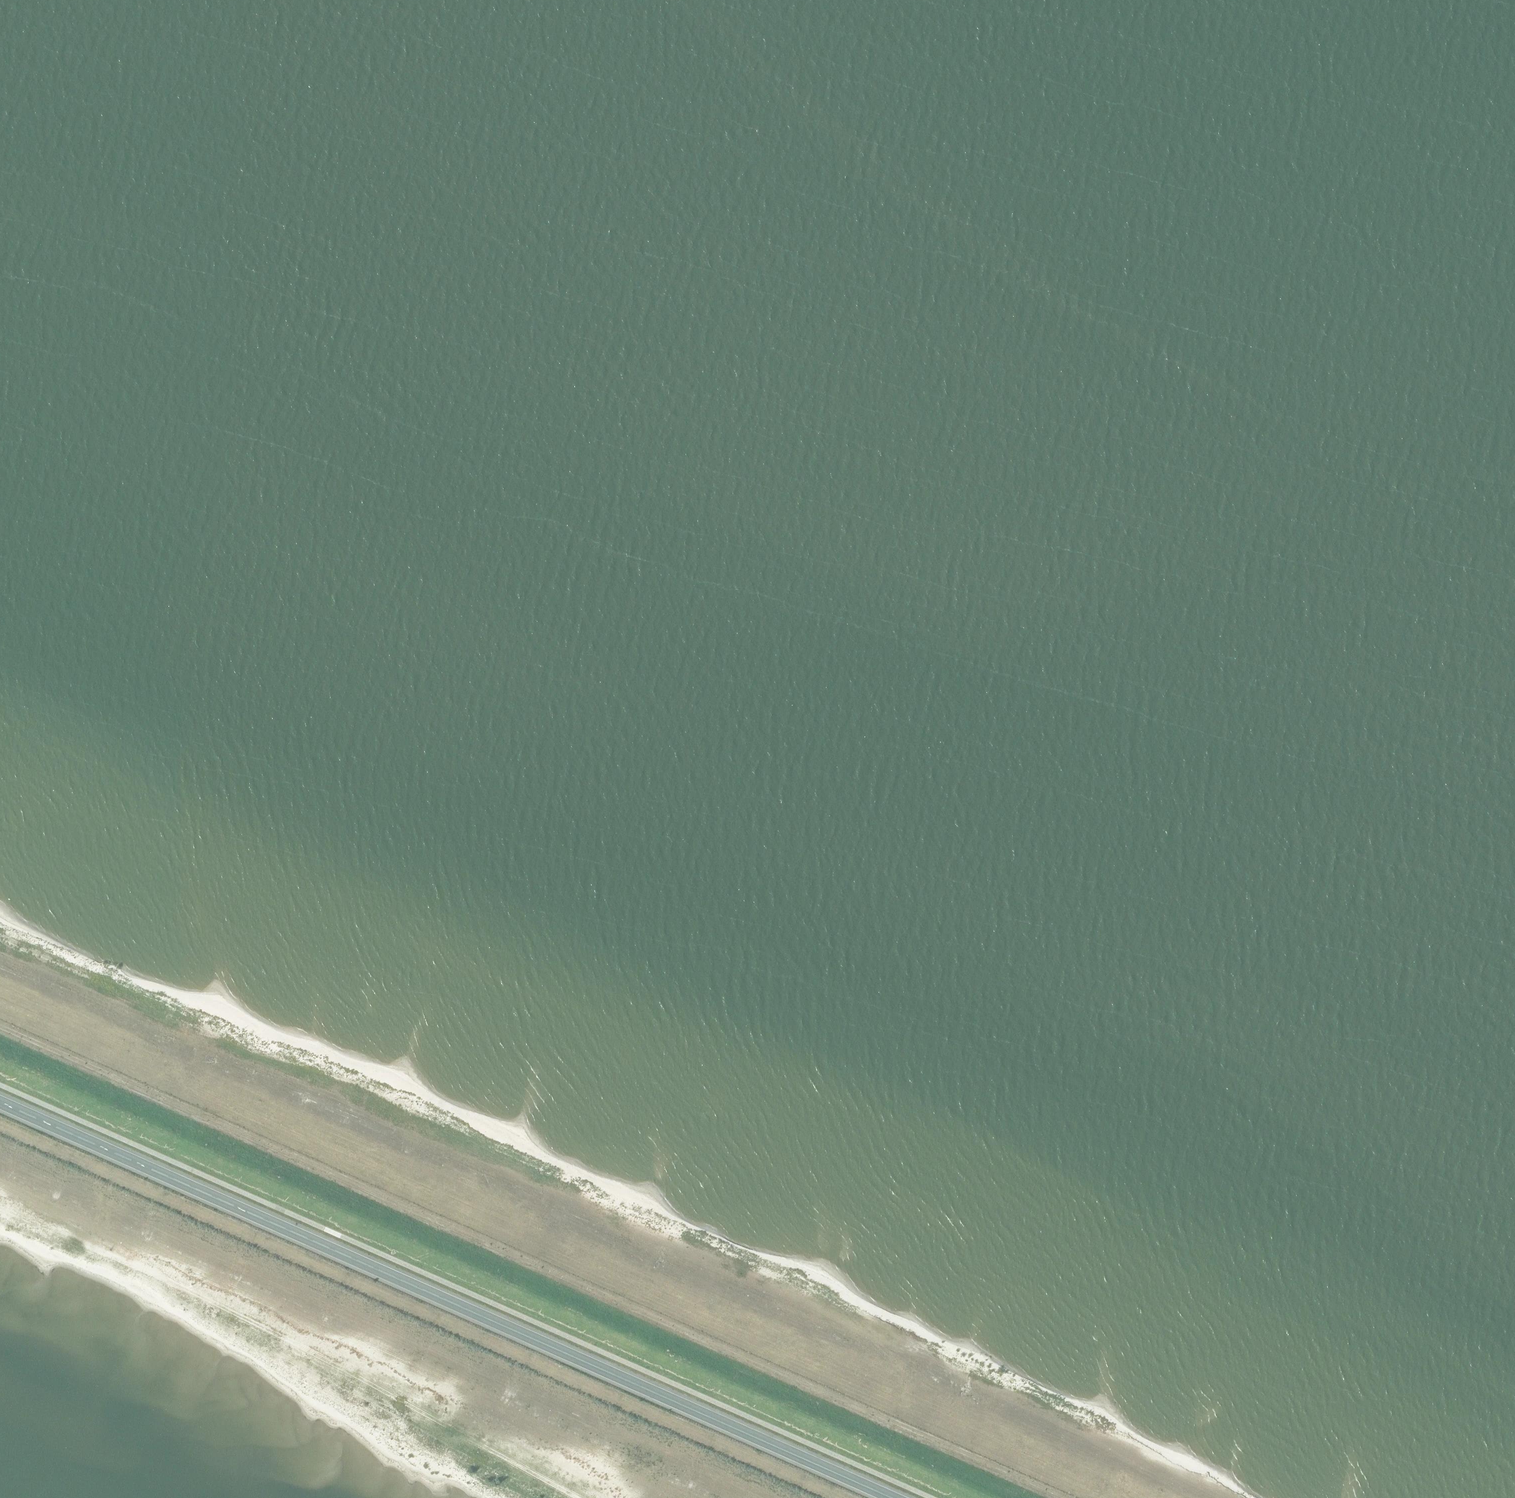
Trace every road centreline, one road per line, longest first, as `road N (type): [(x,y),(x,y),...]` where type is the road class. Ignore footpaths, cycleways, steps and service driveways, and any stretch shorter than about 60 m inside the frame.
road 1 (trunk): [(892,1497),(0,1102)]

